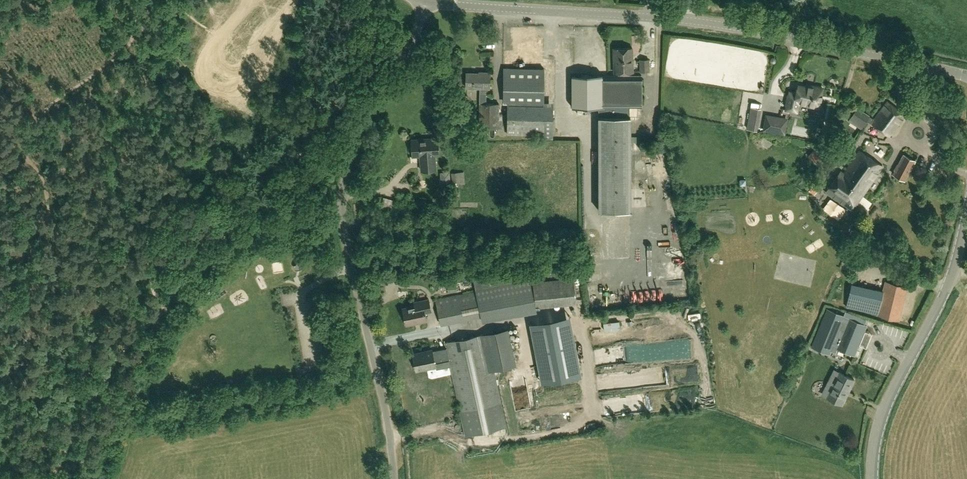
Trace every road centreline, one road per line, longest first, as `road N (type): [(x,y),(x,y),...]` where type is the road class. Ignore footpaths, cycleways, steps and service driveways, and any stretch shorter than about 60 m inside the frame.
road 1 (tertiary): [(966,75),(698,22),(427,0)]
road 2 (tertiary): [(873,478),(880,424),(941,301),(966,209)]
road 3 (unclassified): [(352,268),(342,217),(347,166),(426,0)]
road 4 (track): [(342,108),(166,307)]
road 5 (track): [(296,0),(251,84),(213,90),(200,78),(200,59),(249,0)]
road 6 (unclassified): [(352,268),(394,478)]
road 7 (track): [(166,307),(89,412),(53,478)]
road 8 (track): [(342,108),(269,118),(245,109),(236,92)]

